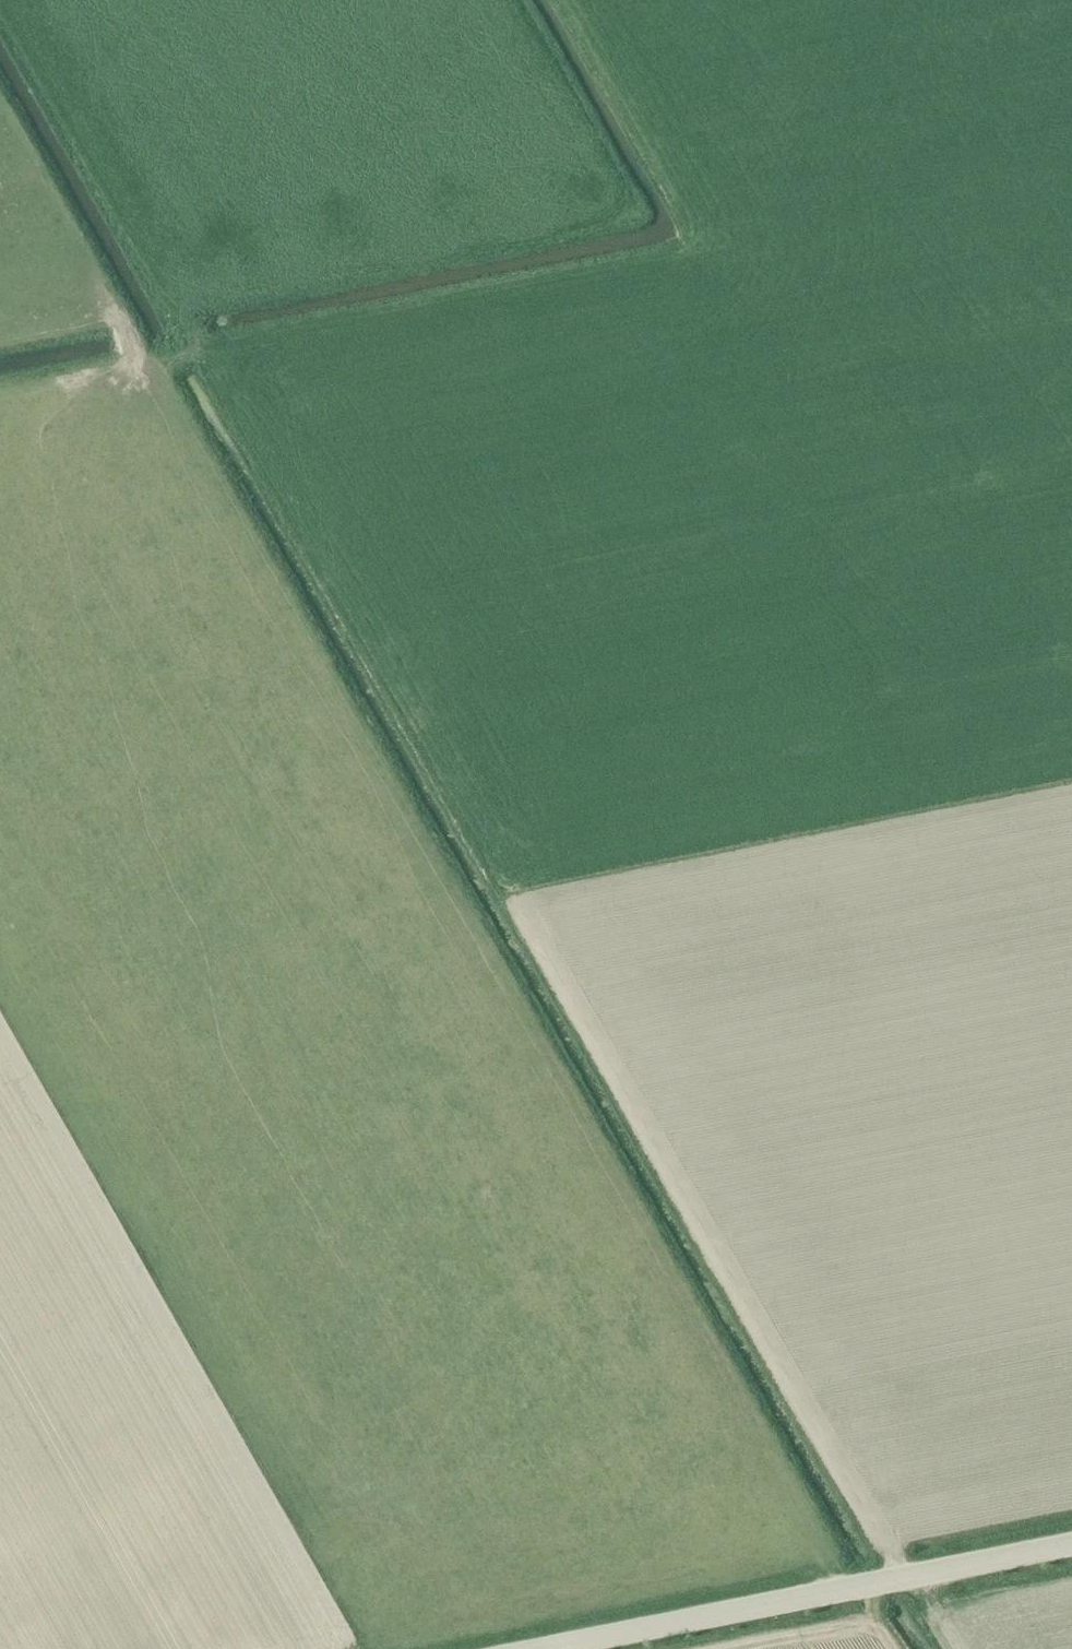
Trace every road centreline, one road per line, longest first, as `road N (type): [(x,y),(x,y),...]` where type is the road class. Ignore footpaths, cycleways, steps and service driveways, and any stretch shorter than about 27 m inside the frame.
road 1 (unclassified): [(560,1648),(1071,1548)]

